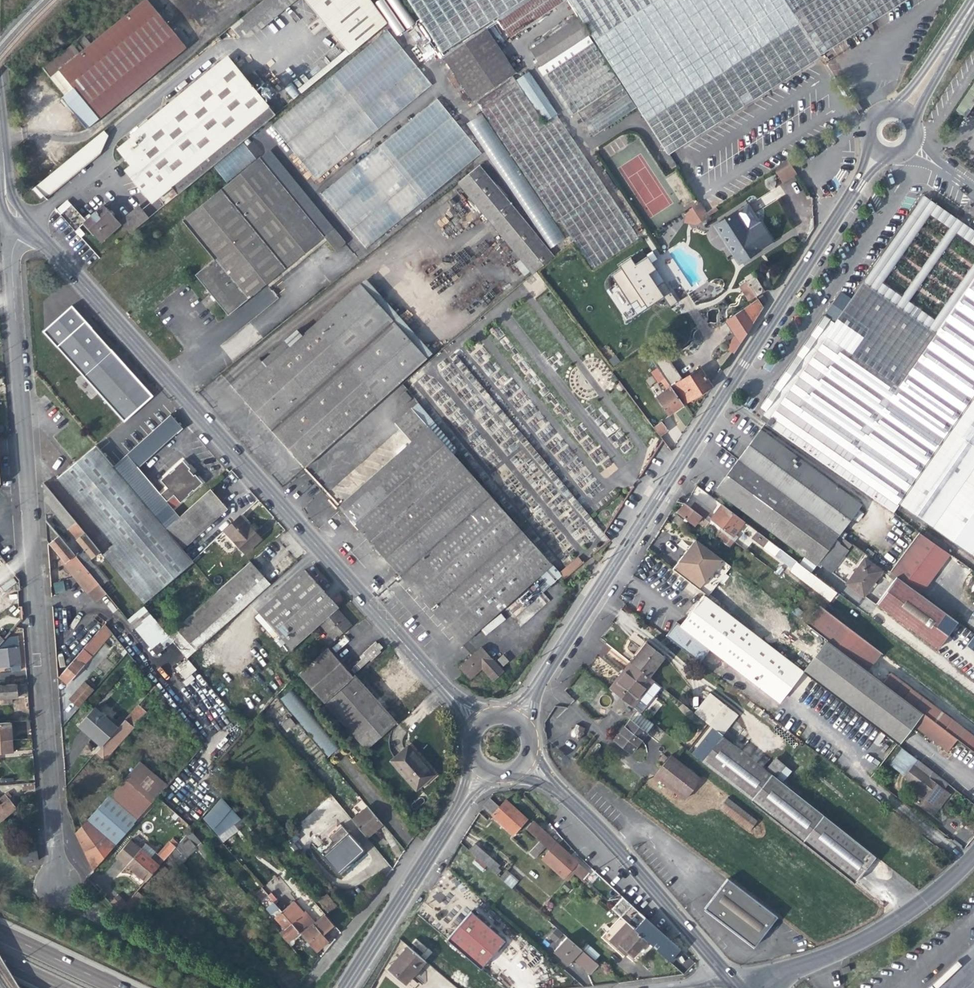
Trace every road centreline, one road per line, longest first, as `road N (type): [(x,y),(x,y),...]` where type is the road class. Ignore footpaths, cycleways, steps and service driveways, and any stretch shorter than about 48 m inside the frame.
road 1 (secondary): [(517,722),(876,153)]
road 2 (unclassified): [(7,232),(55,882)]
road 3 (residential): [(455,699),(32,226)]
road 4 (secondary): [(523,764),(585,816),(725,977)]
road 5 (unclassified): [(973,859),(871,941),(790,968),(725,977)]
road 6 (secondary): [(343,987),(468,796)]
road 7 (trunk): [(117,987),(0,932)]
road 8 (secondary): [(904,110),(973,1)]

